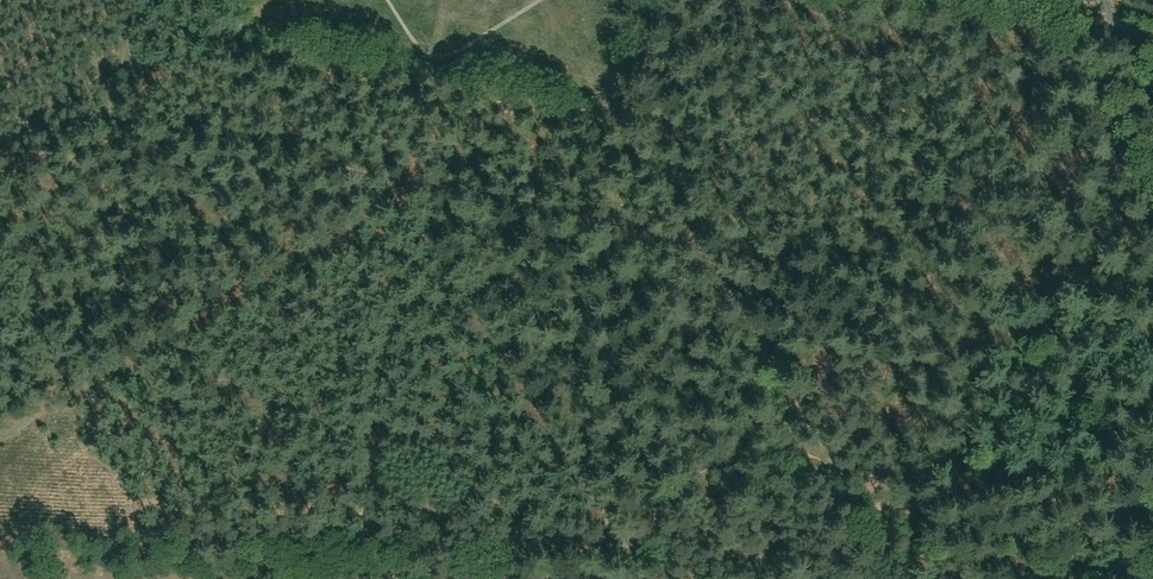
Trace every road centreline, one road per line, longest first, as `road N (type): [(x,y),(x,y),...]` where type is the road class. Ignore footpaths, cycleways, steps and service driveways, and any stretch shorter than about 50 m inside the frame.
road 1 (tertiary): [(1152,120),(1105,0)]

